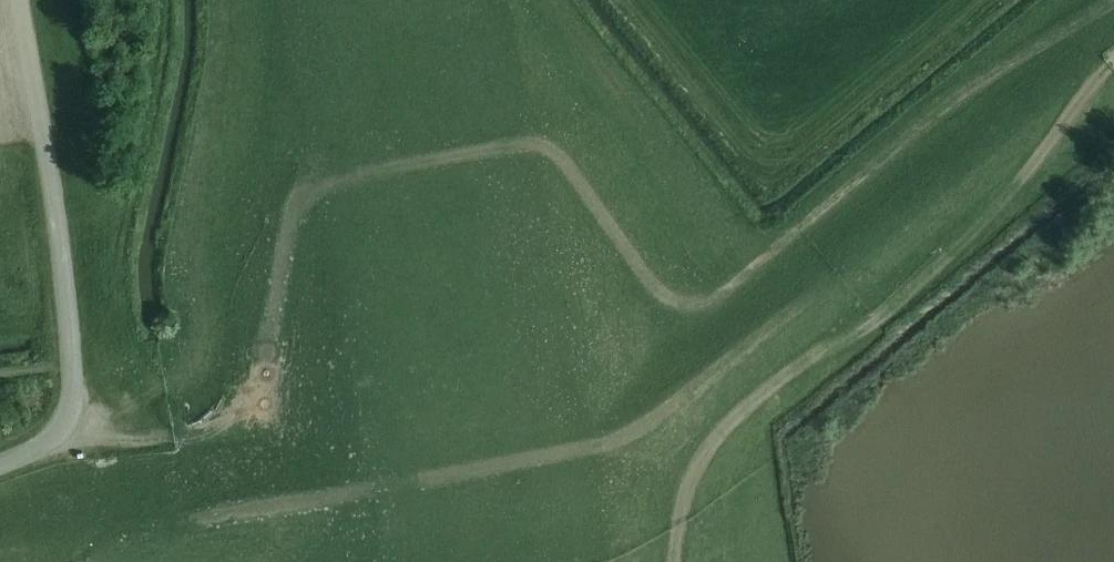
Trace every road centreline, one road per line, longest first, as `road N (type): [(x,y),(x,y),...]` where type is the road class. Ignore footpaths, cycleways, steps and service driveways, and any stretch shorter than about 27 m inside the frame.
road 1 (track): [(67,416),(103,439),(235,413),(263,385),(292,217),(308,184),(557,131),(661,279),(697,297),(760,260),(957,90),(1110,0)]
road 2 (track): [(193,524),(598,450),(666,415),(1007,124),(1048,37)]
road 3 (track): [(677,561),(680,522),(709,457),(744,414),(874,317),(1038,176),(1110,63)]
road 4 (unclassified): [(0,463),(51,436),(73,392),(59,235),(20,0)]

